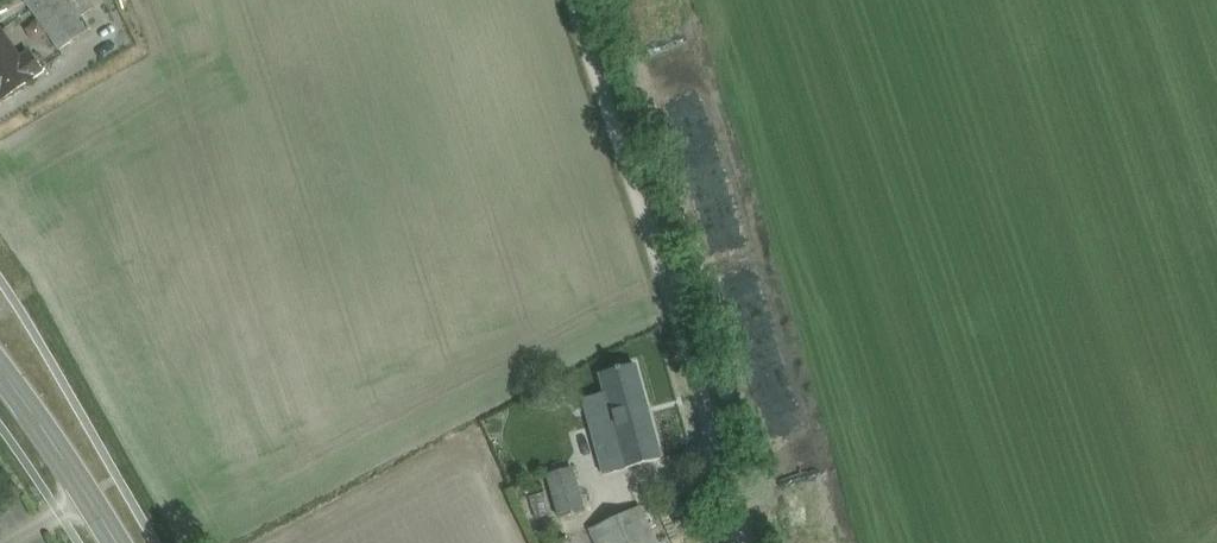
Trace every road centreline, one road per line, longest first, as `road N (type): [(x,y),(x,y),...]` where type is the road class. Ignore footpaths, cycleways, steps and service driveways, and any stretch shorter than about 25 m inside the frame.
road 1 (track): [(745,542),(574,0)]
road 2 (secondary): [(117,542),(0,369)]

